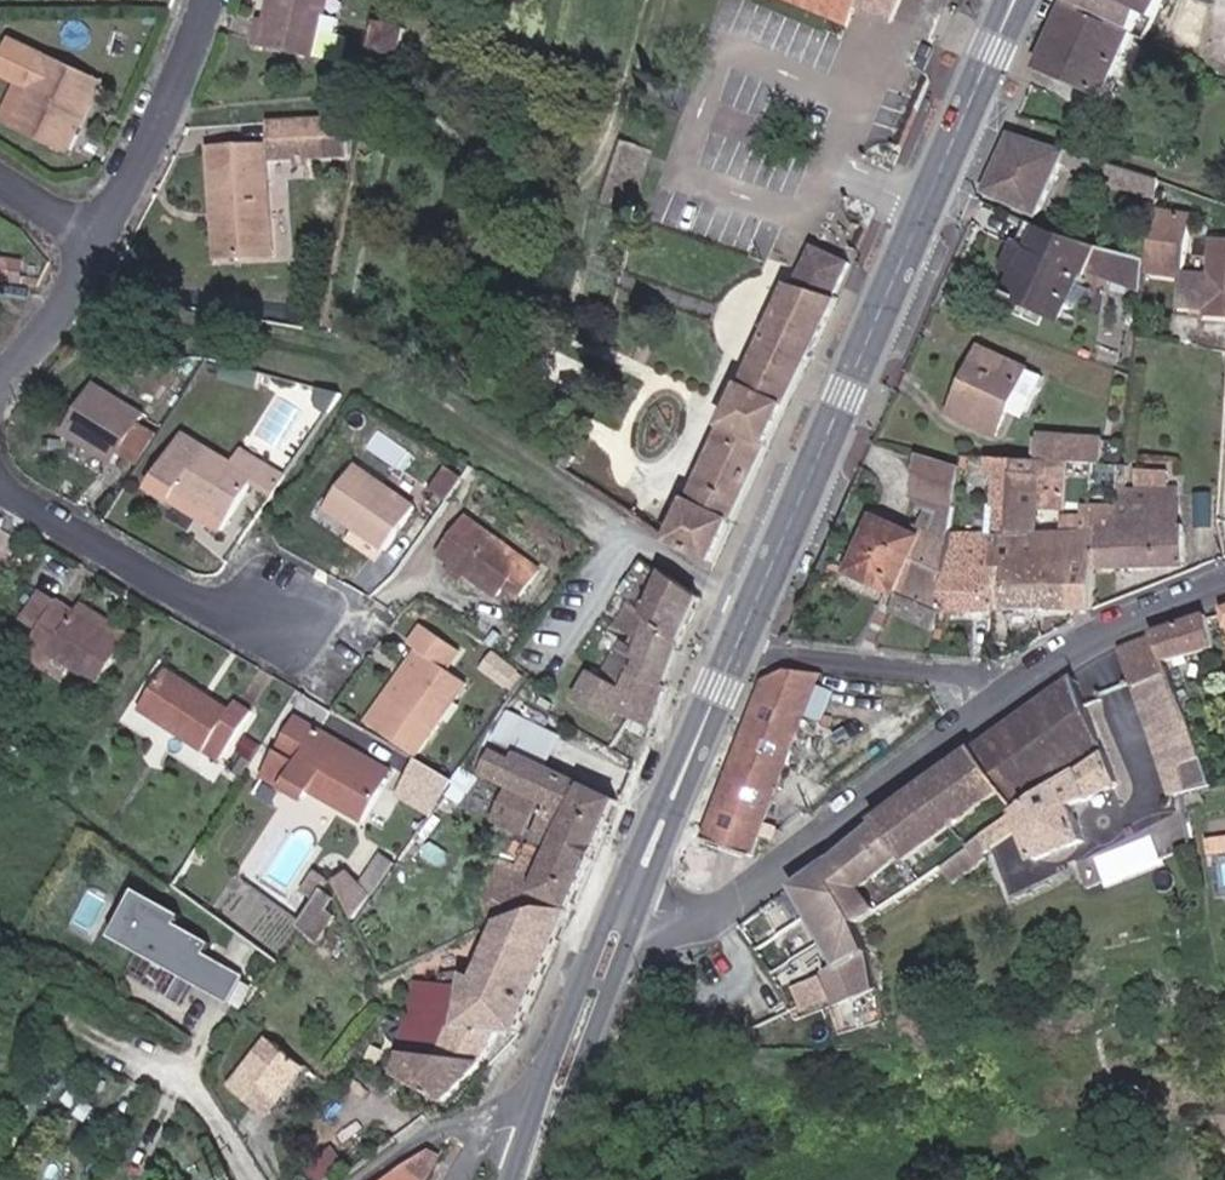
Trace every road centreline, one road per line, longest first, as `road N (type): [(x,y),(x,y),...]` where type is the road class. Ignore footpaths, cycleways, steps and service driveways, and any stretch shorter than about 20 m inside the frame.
road 1 (secondary): [(640,907),(1017,0)]
road 2 (tertiary): [(640,907),(718,923),(1021,693),(1143,620),(1224,588)]
road 3 (residential): [(101,237),(169,123),(215,0)]
road 4 (secondary): [(563,1115),(640,907)]
road 5 (residential): [(0,374),(58,312),(101,237)]
road 6 (residential): [(563,1115),(520,1107),(496,1126),(467,1179)]

